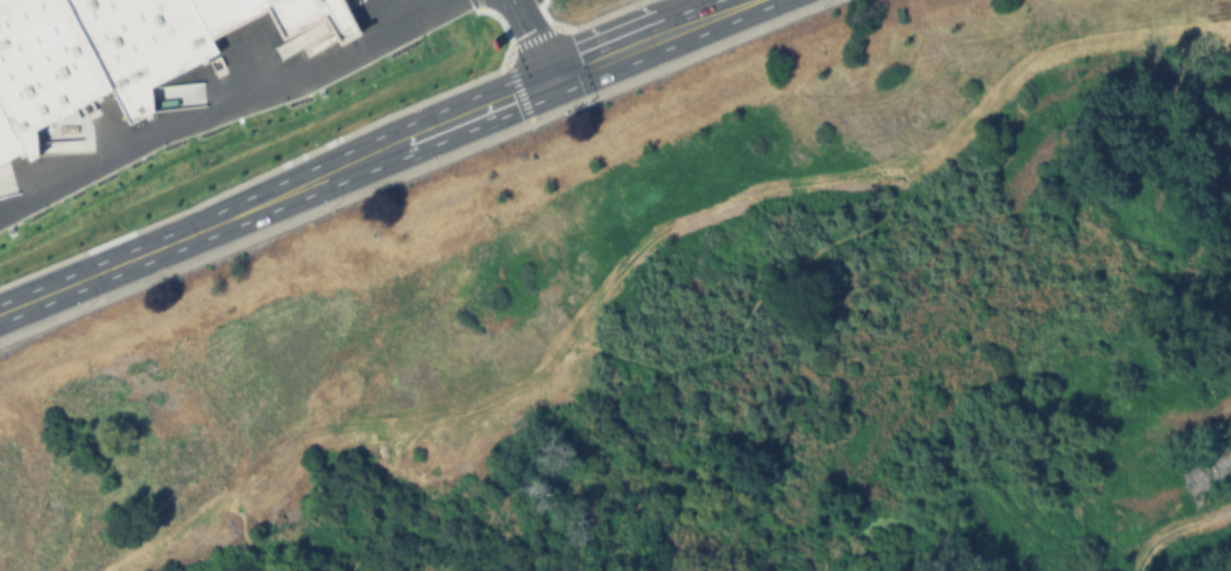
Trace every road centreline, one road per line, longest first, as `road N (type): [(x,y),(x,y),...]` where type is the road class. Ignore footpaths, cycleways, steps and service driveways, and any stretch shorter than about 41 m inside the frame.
road 1 (secondary): [(0,315),(758,0)]

